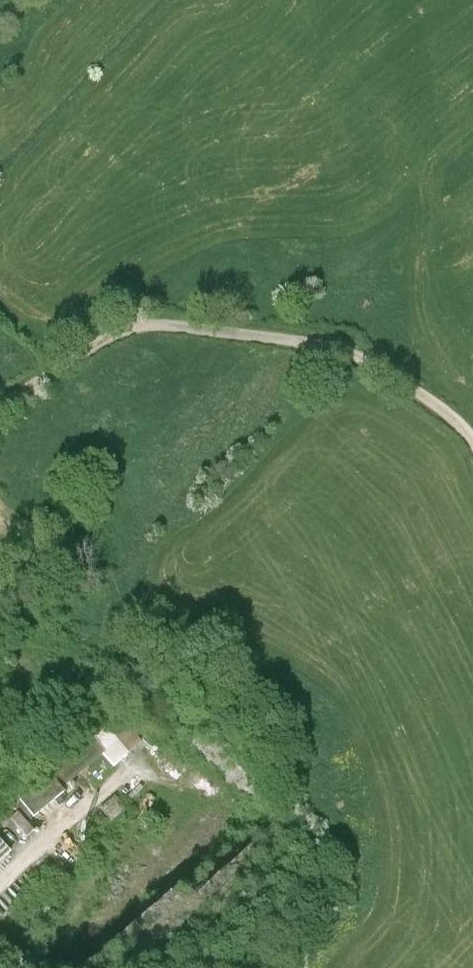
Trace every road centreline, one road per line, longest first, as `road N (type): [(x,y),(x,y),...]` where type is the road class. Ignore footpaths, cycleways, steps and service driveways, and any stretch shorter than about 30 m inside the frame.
road 1 (track): [(472,455),(459,428),(360,366),(236,332),(132,330),(0,408)]

